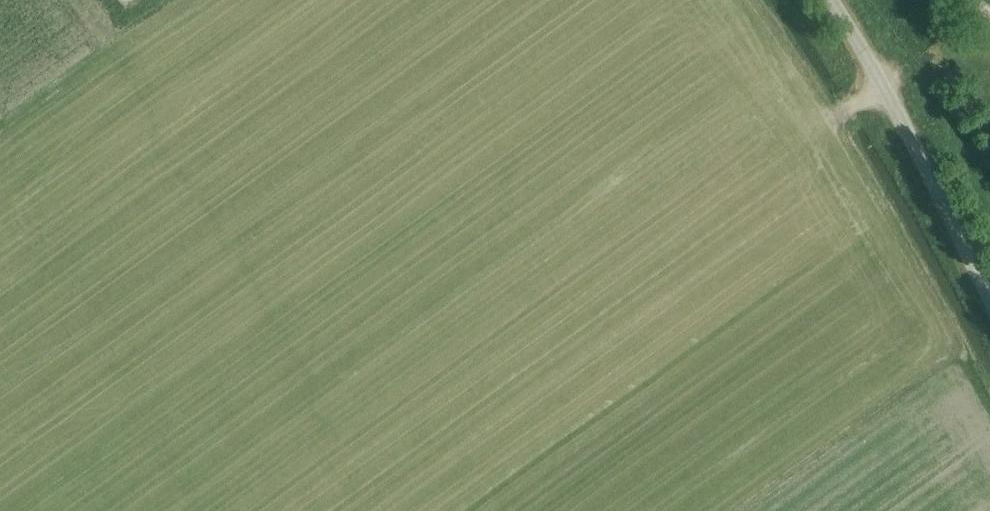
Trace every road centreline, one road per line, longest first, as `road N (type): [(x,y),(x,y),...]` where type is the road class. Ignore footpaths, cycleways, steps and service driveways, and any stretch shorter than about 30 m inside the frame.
road 1 (unclassified): [(989,296),(832,0)]

